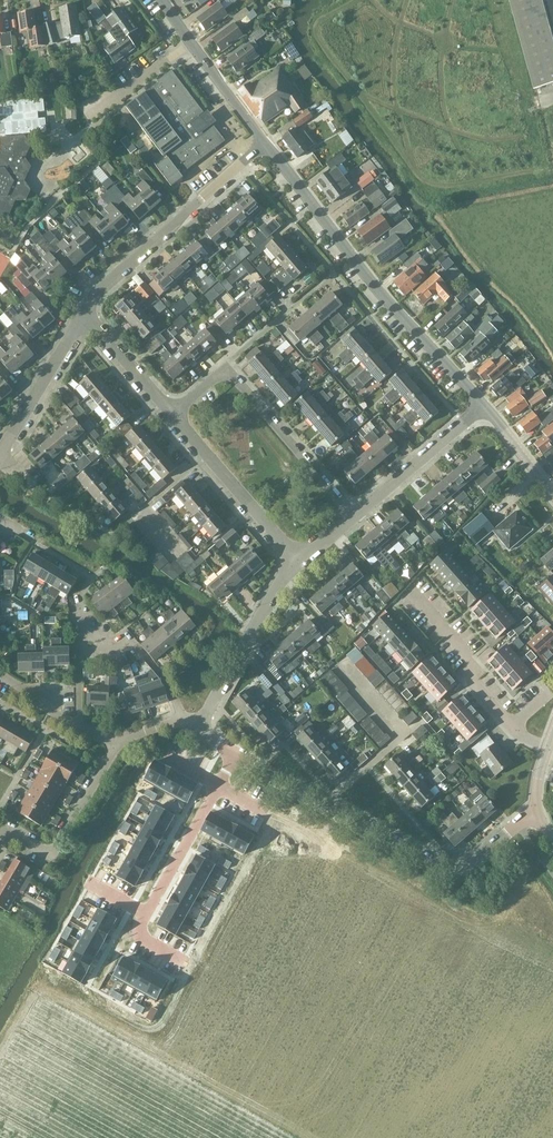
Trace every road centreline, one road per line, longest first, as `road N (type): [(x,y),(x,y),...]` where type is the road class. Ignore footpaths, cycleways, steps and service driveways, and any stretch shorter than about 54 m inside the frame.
road 1 (residential): [(535,810),(458,869),(236,753)]
road 2 (tertiary): [(483,405),(369,280),(267,145)]
road 3 (residential): [(82,318),(109,281),(267,145)]
road 4 (residential): [(247,999),(329,845),(265,812)]
road 5 (residential): [(216,786),(140,925),(148,941),(183,962)]
road 6 (residential): [(414,596),(511,727),(548,747)]
road 7 (residential): [(353,515),(229,366)]
road 8 (residential): [(292,563),(172,415)]
road 9 (residential): [(200,729),(292,563)]
road 10 (residential): [(327,1042),(417,884)]
road 11 (tertiary): [(267,145),(162,0)]
road 12 (residential): [(118,743),(52,851),(4,838)]
road 13 (residential): [(483,1124),(327,1042)]
road 14 (residential): [(0,452),(82,318)]
road 15 (residential): [(353,515),(462,423)]
road 16 (residential): [(483,1124),(552,1001)]
road 17 (residential): [(118,743),(0,676)]
road 18 (residential): [(172,415),(82,318)]

